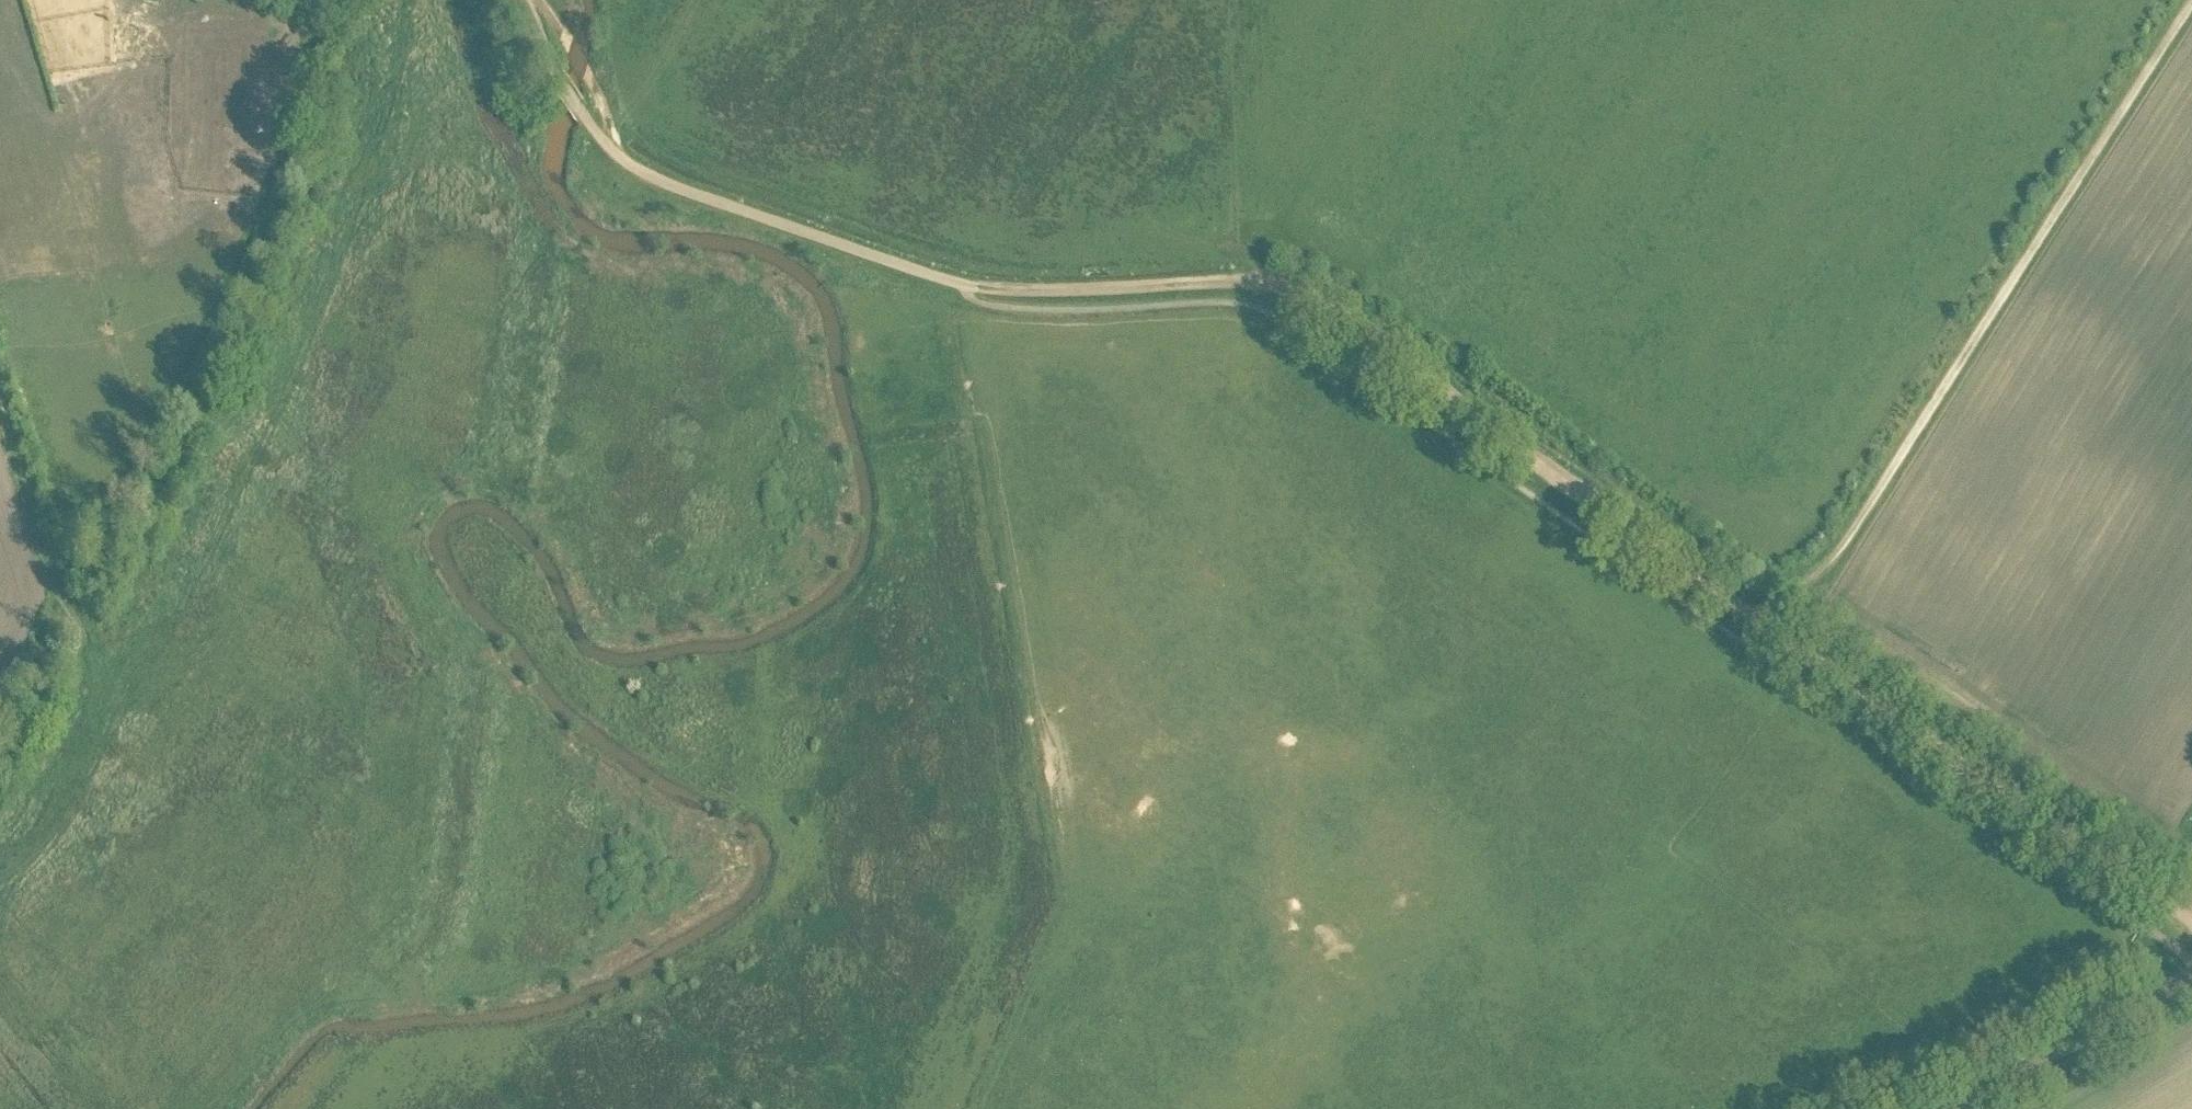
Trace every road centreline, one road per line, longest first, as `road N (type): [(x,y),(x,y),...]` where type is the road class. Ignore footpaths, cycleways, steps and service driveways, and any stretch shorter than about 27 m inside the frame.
road 1 (track): [(2191,931),(1307,304),(1255,291),(969,287)]
road 2 (unclassified): [(969,287),(675,190),(624,164),(559,80)]
road 3 (unclassified): [(1950,1108),(2191,971)]

